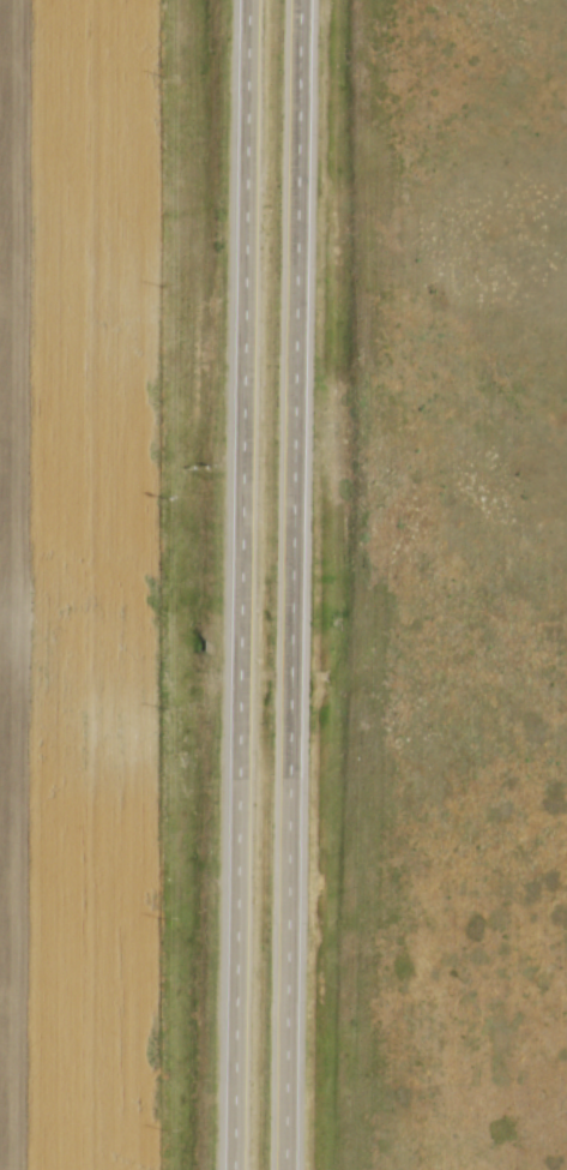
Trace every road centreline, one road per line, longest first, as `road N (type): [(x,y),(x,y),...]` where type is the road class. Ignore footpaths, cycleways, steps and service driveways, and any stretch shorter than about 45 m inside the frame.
road 1 (trunk): [(290,1169),(305,0)]
road 2 (trunk): [(250,0),(237,1169)]

